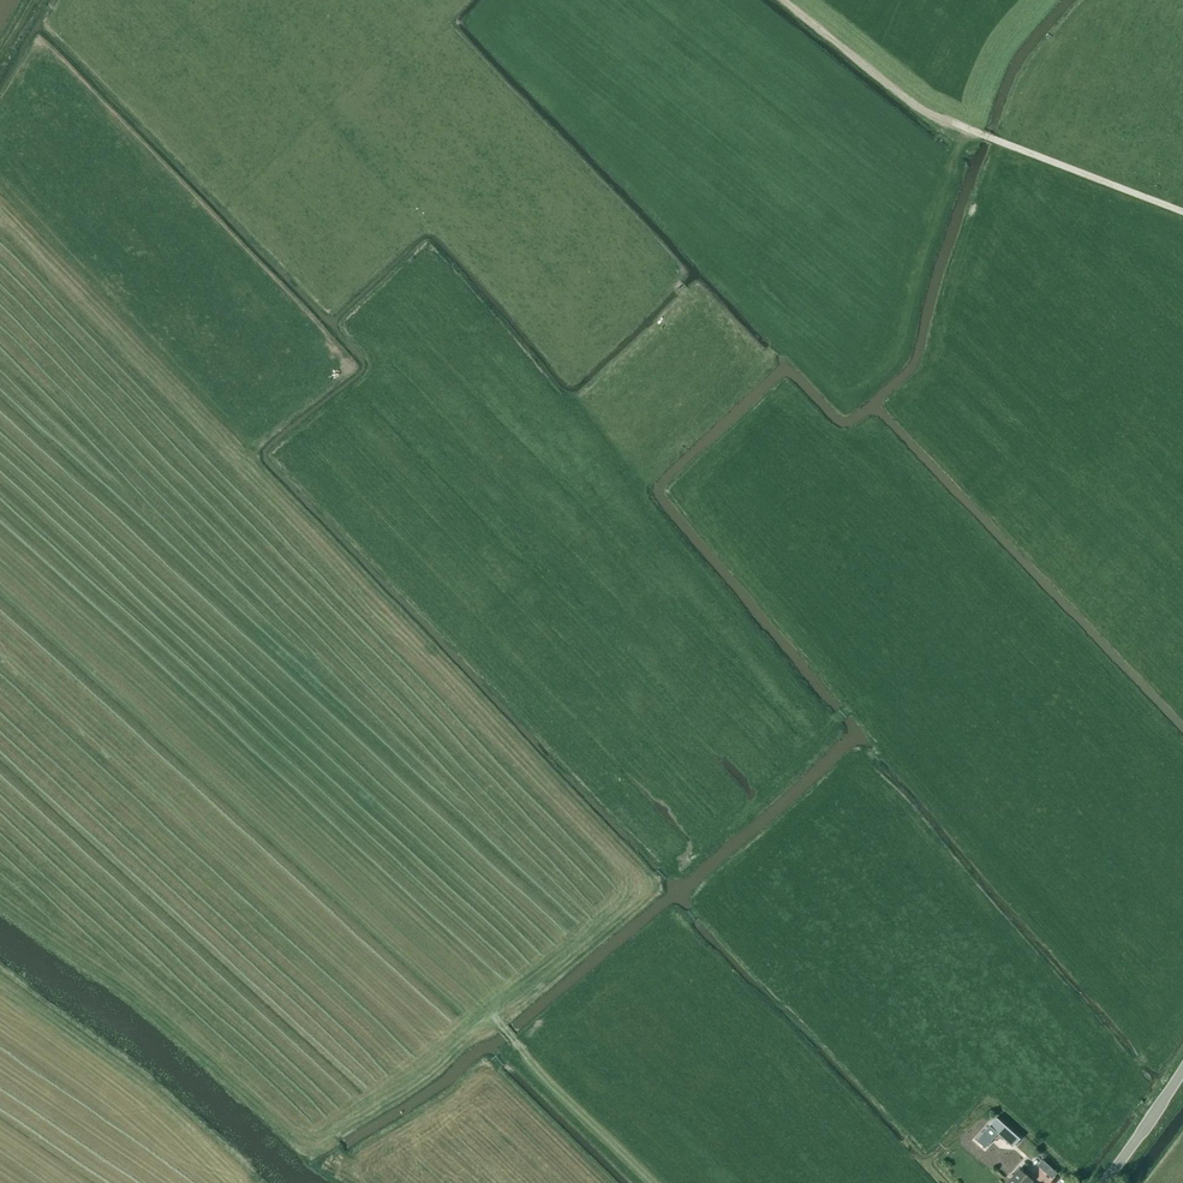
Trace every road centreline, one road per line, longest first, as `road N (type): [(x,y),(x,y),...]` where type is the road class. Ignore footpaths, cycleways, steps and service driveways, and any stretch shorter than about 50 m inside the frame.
road 1 (track): [(1182,212),(947,121)]
road 2 (tertiary): [(1106,1182),(1182,1072)]

